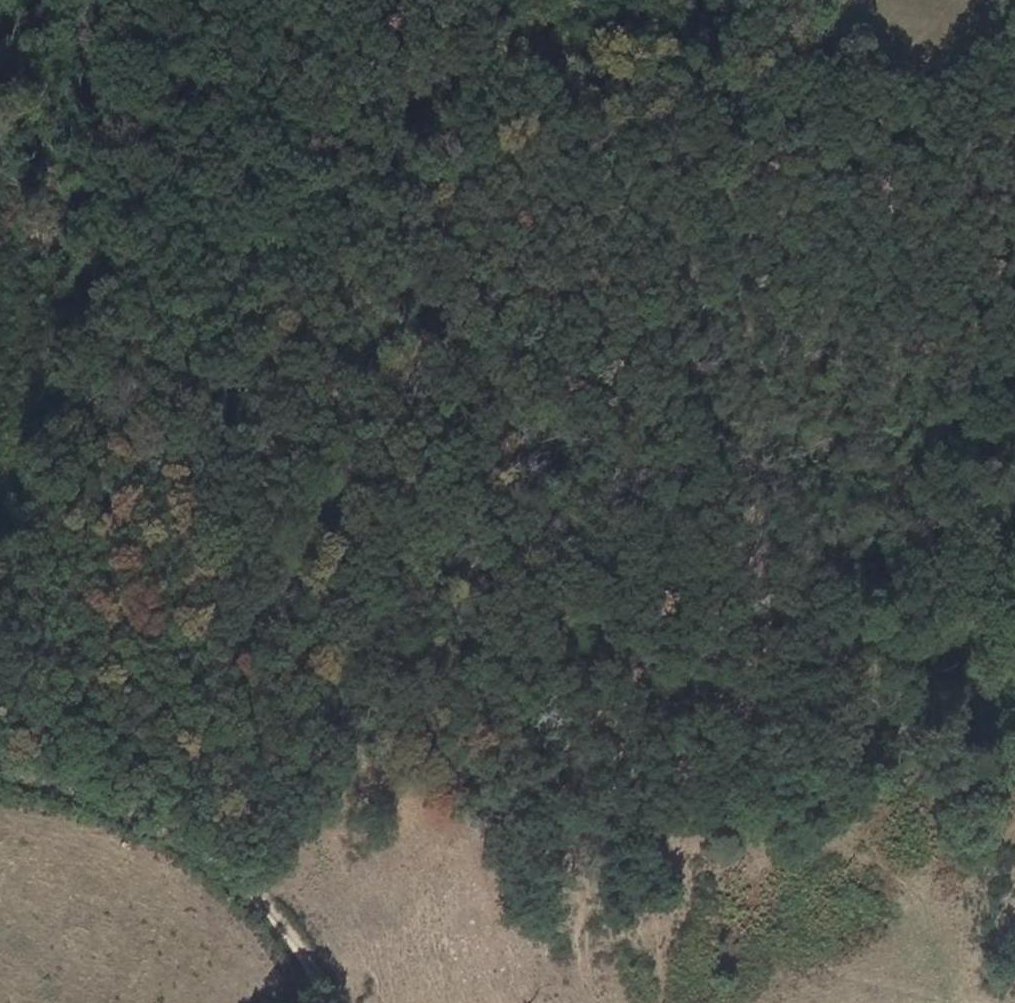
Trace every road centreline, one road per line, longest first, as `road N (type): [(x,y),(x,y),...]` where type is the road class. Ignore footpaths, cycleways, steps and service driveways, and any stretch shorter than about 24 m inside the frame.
road 1 (track): [(332,1002),(305,952),(213,853),(78,788),(0,765)]

